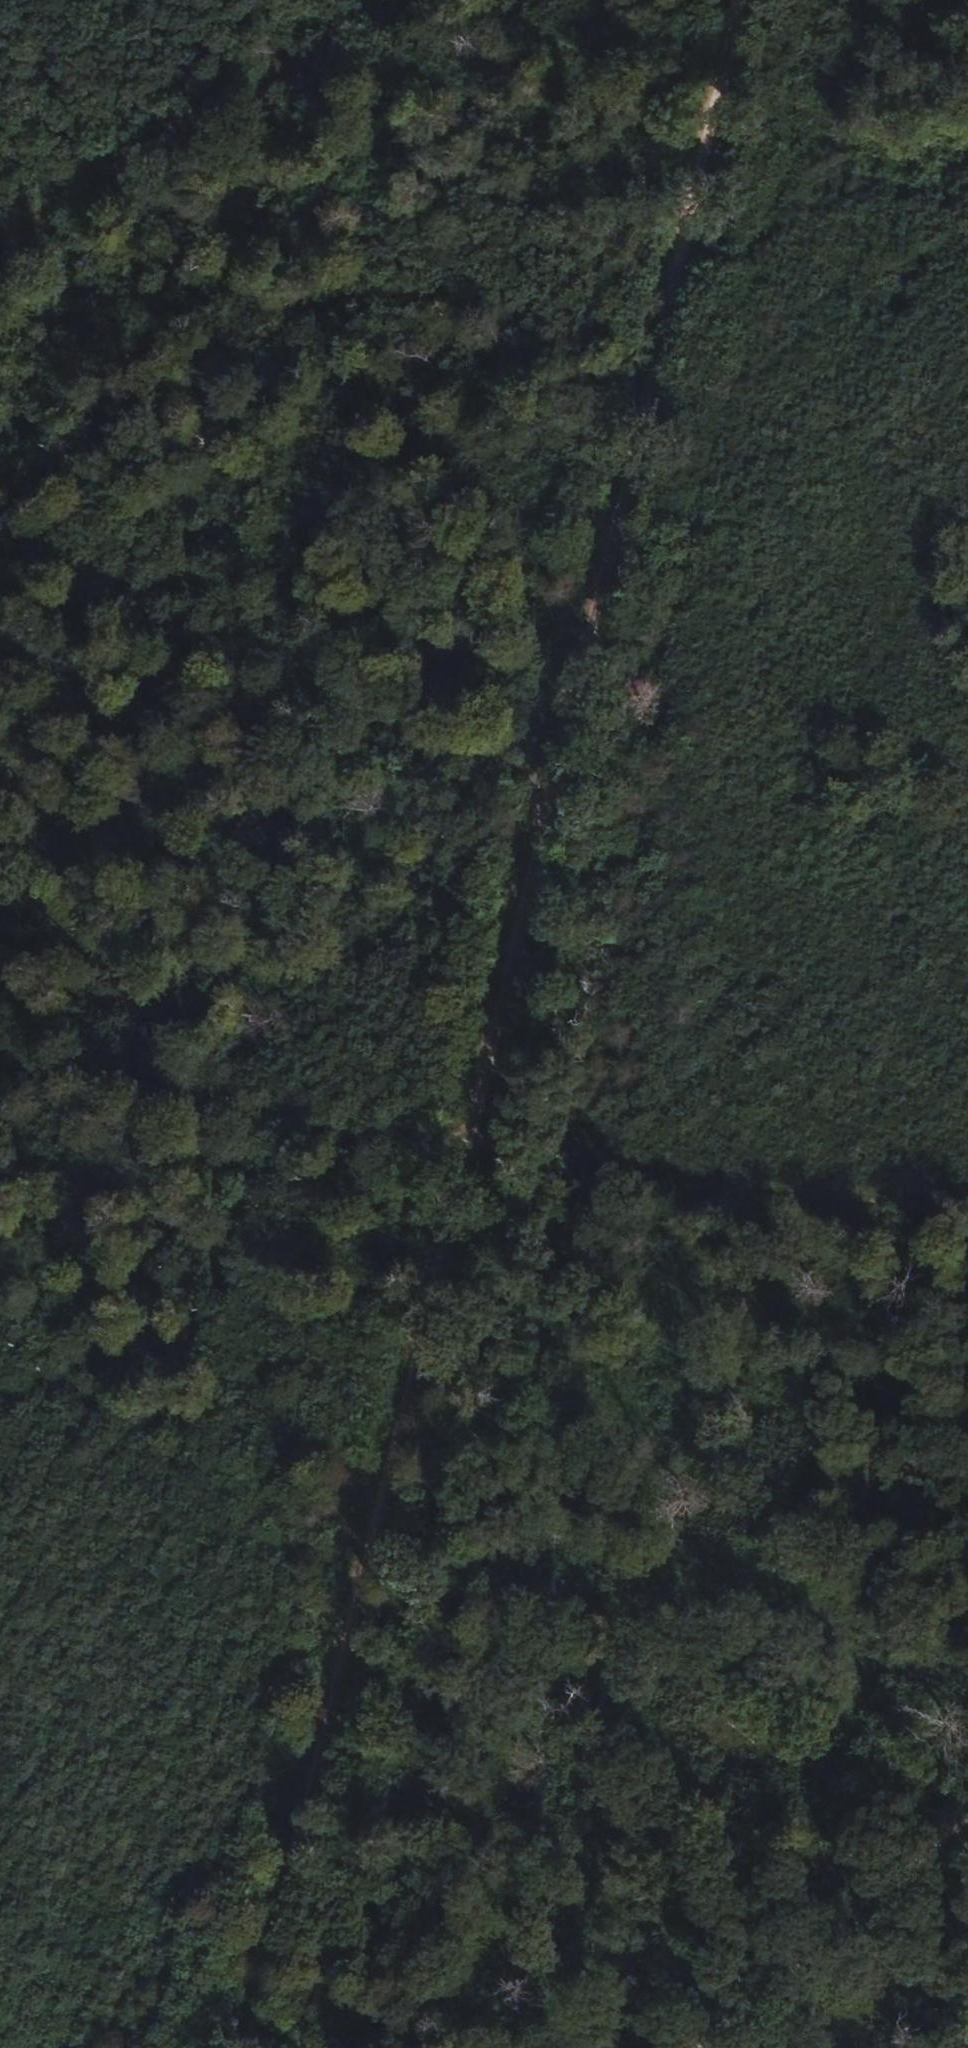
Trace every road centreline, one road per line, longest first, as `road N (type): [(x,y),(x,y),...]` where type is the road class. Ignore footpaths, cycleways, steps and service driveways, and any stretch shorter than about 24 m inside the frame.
road 1 (track): [(0,1067),(467,1154),(967,1189)]
road 2 (track): [(419,0),(0,253)]
road 3 (track): [(707,2047),(967,1826)]

